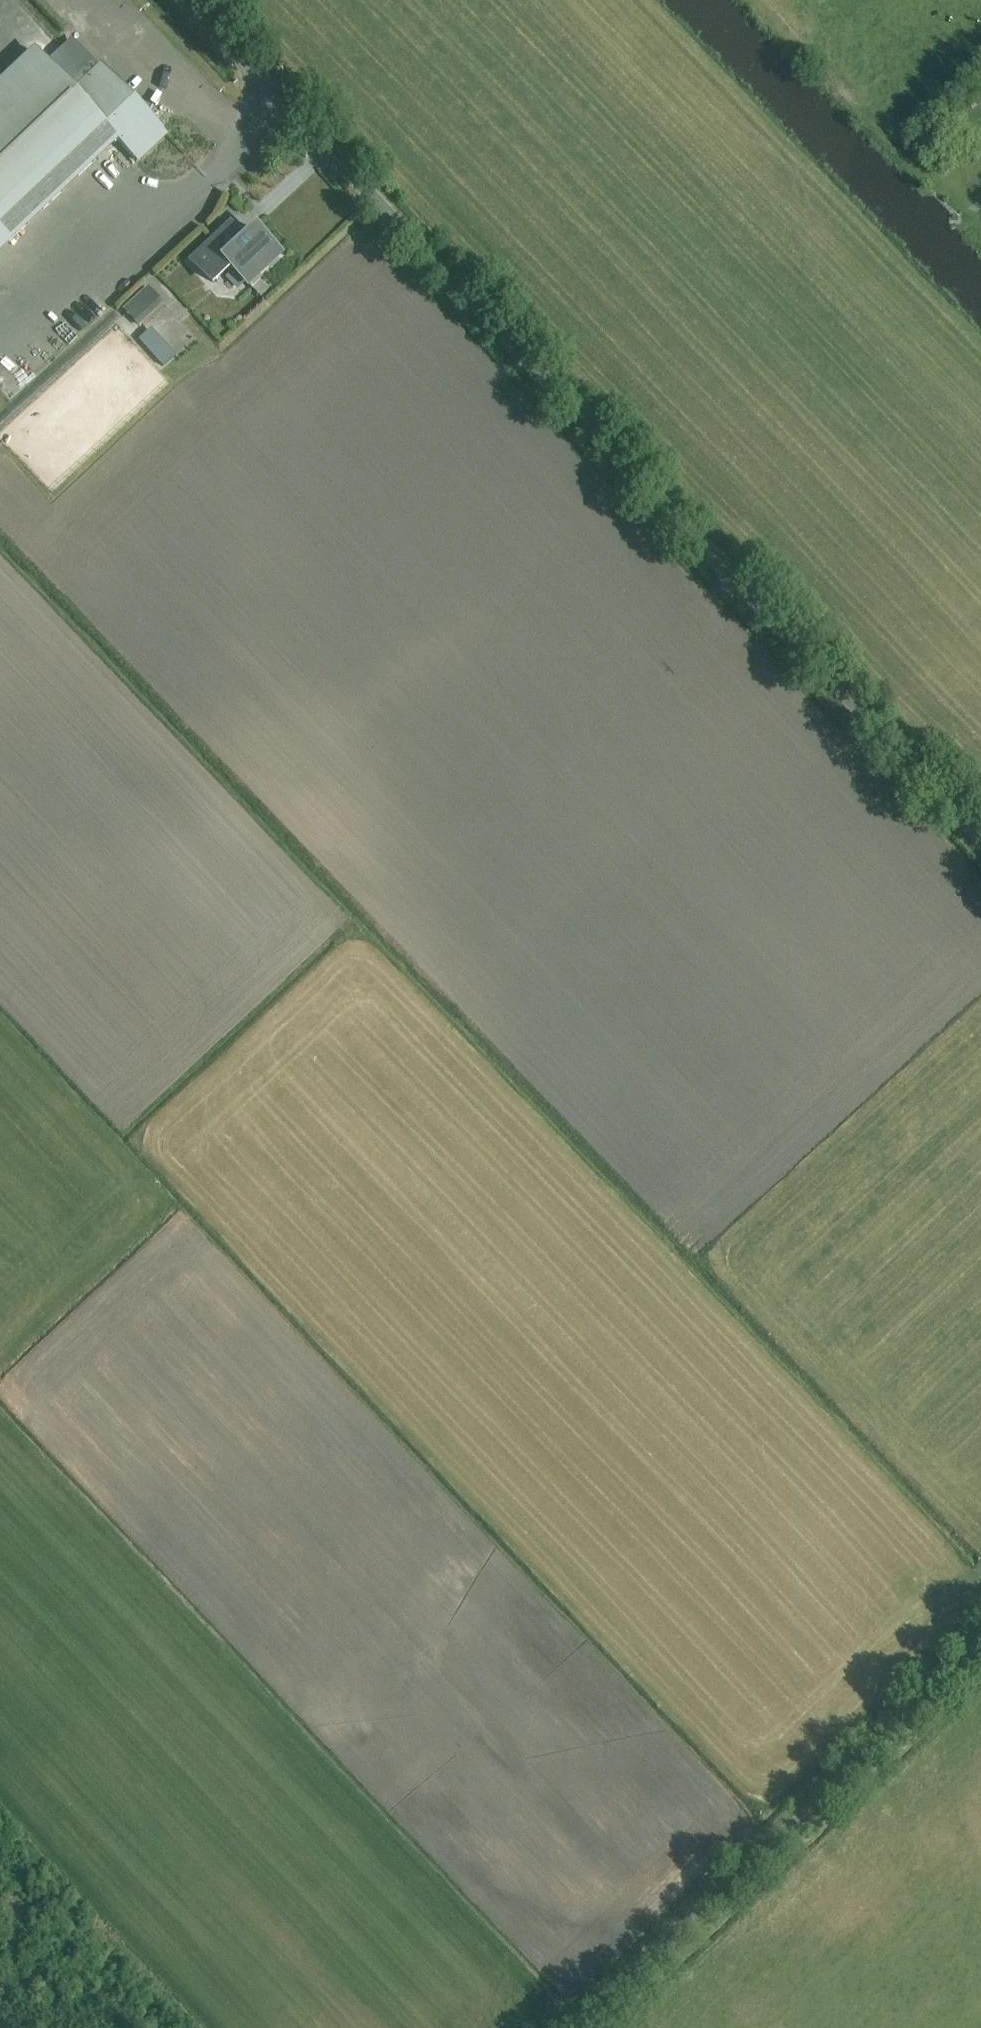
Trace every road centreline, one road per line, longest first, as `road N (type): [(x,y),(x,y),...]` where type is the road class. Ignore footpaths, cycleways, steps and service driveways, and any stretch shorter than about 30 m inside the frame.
road 1 (unclassified): [(980,855),(177,0)]
road 2 (unclassified): [(581,2027),(980,1643)]

